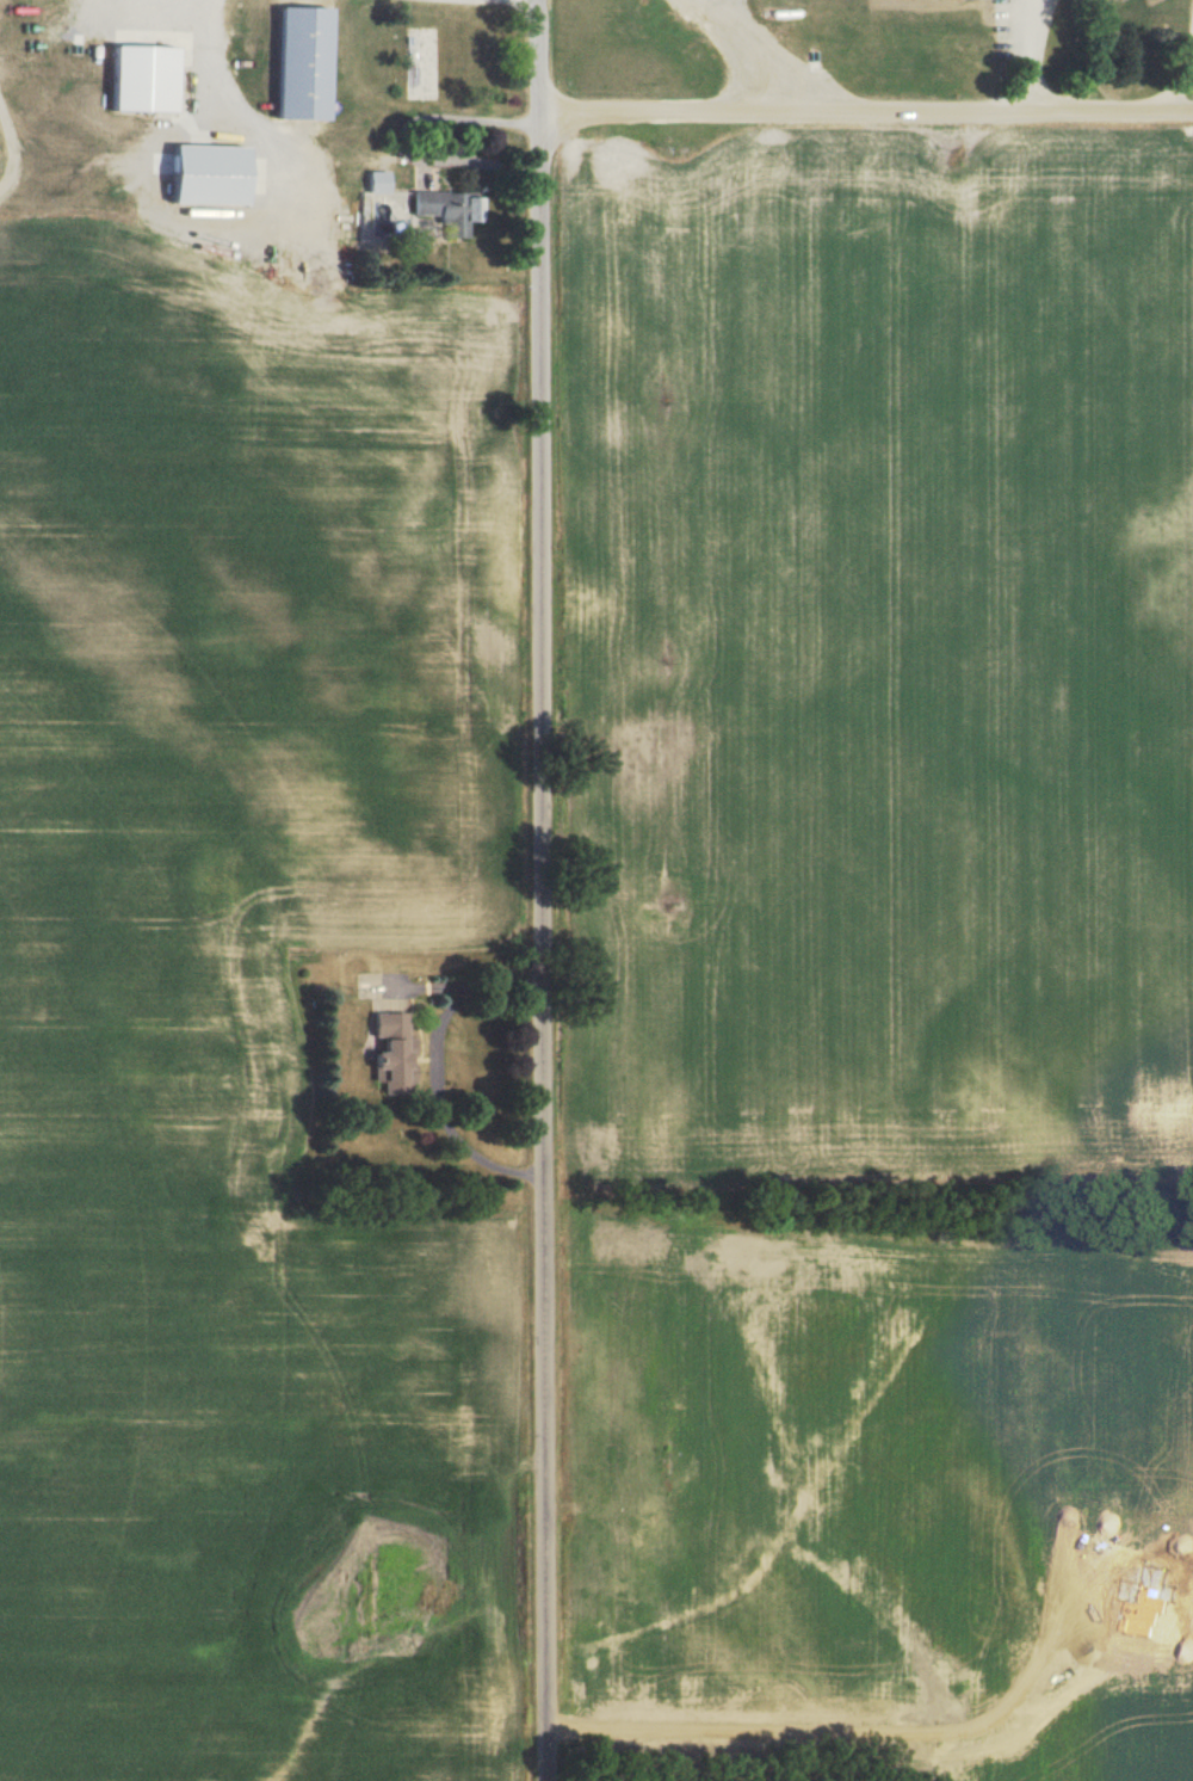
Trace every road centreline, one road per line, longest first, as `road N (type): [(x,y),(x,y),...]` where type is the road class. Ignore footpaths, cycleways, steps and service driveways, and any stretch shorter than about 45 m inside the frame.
road 1 (tertiary): [(542,1780),(540,0)]
road 2 (residential): [(1192,111),(540,109)]

